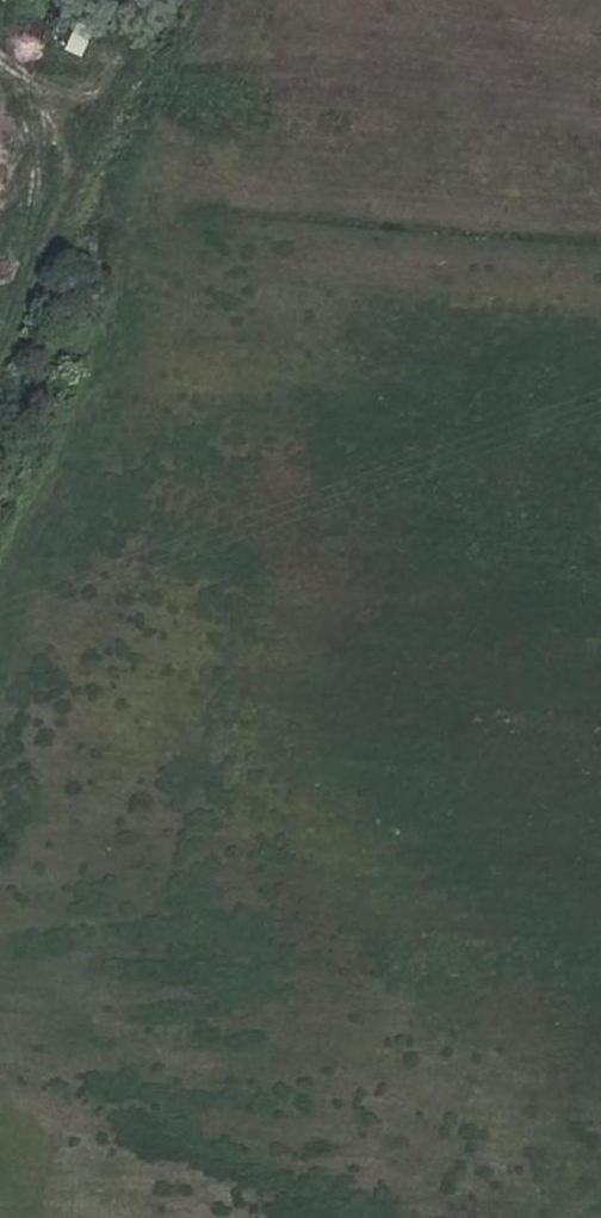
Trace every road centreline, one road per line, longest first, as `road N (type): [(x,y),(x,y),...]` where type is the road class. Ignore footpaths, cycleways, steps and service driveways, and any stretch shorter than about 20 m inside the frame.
road 1 (track): [(0,65),(72,135),(78,181),(59,250),(0,373)]

